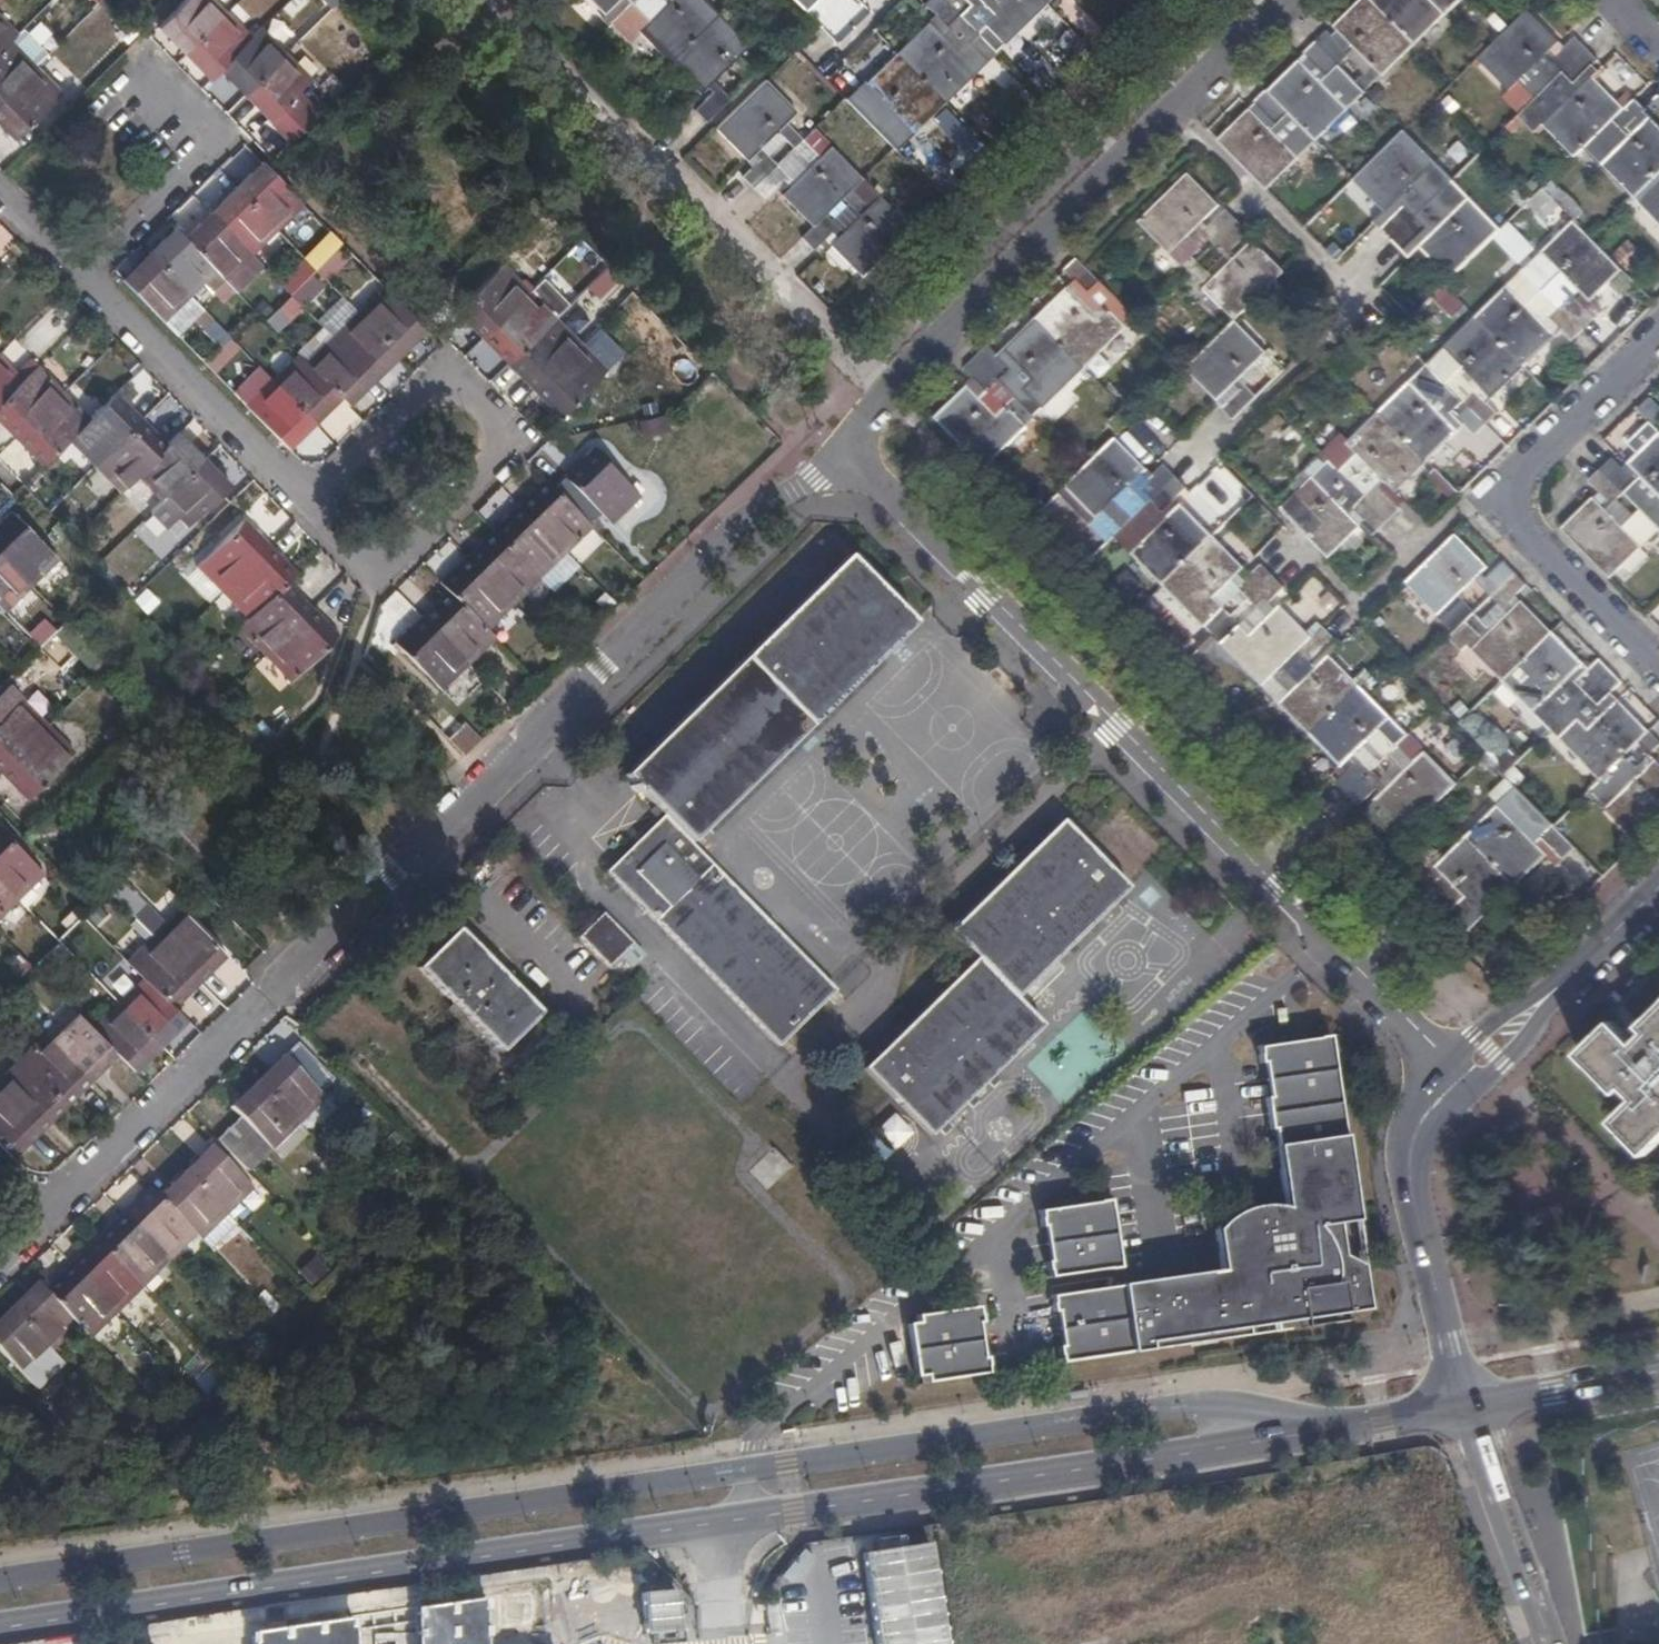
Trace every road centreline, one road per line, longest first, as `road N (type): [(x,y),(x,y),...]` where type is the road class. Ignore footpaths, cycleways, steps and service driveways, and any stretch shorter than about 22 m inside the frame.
road 1 (primary): [(1462,1404),(794,1513),(0,1627)]
road 2 (residential): [(57,1205),(735,530),(840,453)]
road 3 (residential): [(1457,1079),(1279,889),(840,453)]
road 4 (residential): [(1173,104),(1366,303),(1194,471)]
road 5 (residential): [(1173,104),(866,415),(840,453)]
road 6 (residential): [(369,557),(408,540),(479,472),(489,445),(484,422),(466,405),(447,389),(422,391),(297,498)]
road 7 (track): [(312,956),(278,906),(174,821),(20,832),(0,812)]
road 8 (track): [(369,557),(369,602),(351,672),(278,906)]
road 9 (residential): [(1462,1404),(1407,1198),(1422,1112),(1457,1079)]
road 10 (residential): [(81,276),(297,498)]
road 11 (residential): [(81,276),(198,153),(193,122),(134,59)]
road 12 (residential): [(1512,496),(1465,508),(1365,605),(1294,541)]
road 13 (residential): [(1457,1079),(1658,883)]
road 14 (track): [(1490,1055),(1503,1080),(1495,1095),(1500,1108),(1583,1153),(1622,1212),(1658,1179)]
road 15 (residential): [(1548,1643),(1462,1404)]
road 16 (residential): [(1658,674),(1549,559),(1512,496)]
road 17 (residential): [(1512,496),(1544,445),(1658,337)]
road 18 (primary): [(1658,1371),(1462,1404)]
road 19 (track): [(1658,1249),(1622,1212),(1557,1202),(1530,1167),(1533,1130)]
road 20 (residential): [(1279,0),(1173,104)]

